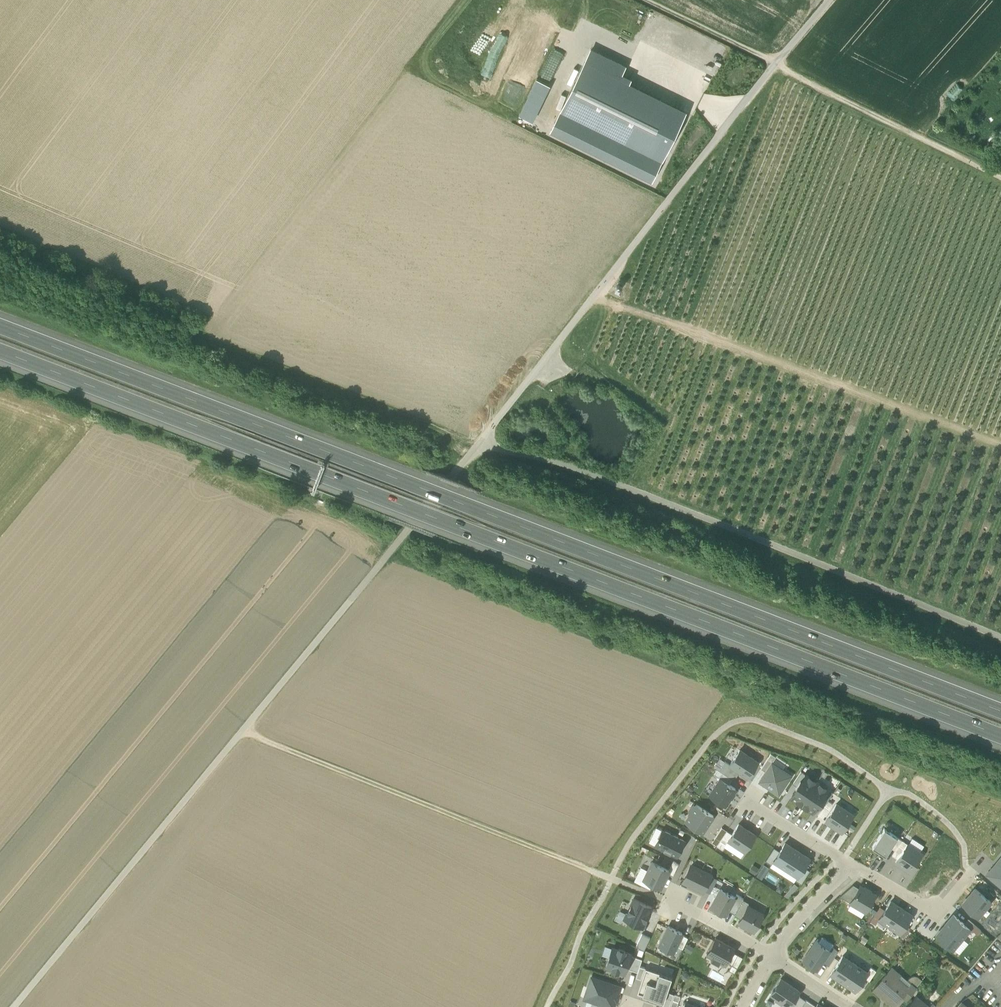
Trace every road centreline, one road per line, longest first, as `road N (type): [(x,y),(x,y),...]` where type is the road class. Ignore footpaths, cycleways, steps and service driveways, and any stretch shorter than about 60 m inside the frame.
road 1 (motorway): [(0,350),(1000,735)]
road 2 (motorway): [(1000,709),(0,325)]
road 3 (track): [(12,1006),(478,446)]
road 4 (track): [(478,446),(586,472),(1000,638)]
road 5 (track): [(478,446),(734,115)]
road 6 (track): [(645,0),(1000,174)]
road 7 (track): [(242,732),(593,871)]
road 8 (residential): [(593,871),(715,921),(767,954)]
road 9 (residential): [(851,865),(936,912),(971,872)]
road 10 (unclassified): [(734,115),(827,0)]
road 11 (residential): [(767,954),(851,865)]

